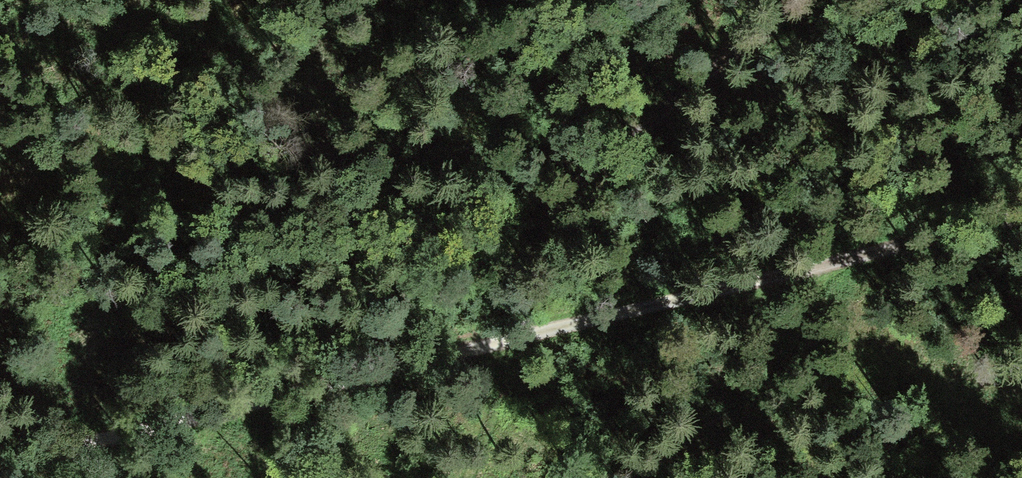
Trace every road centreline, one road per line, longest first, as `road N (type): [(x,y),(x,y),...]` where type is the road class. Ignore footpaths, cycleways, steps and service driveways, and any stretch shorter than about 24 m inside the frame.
road 1 (track): [(0,465),(1021,214)]
road 2 (track): [(387,370),(417,258),(459,233),(609,192),(695,157),(802,32),(819,0)]

